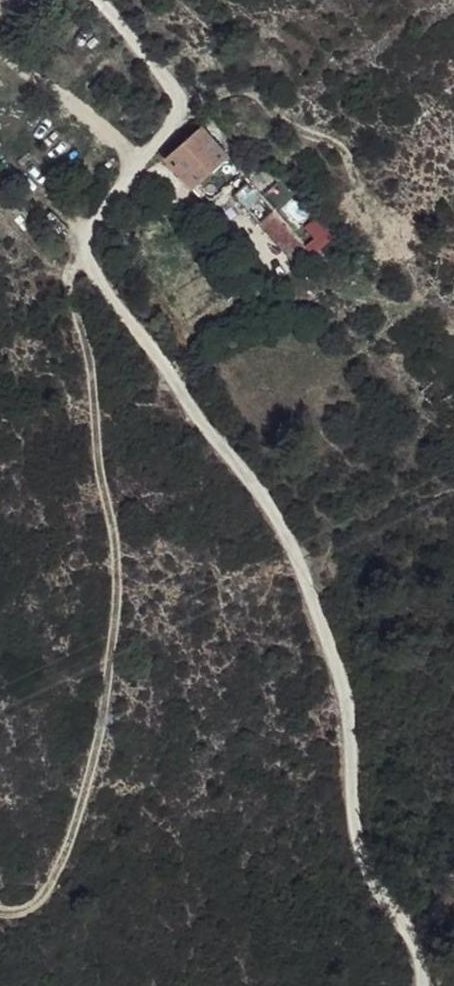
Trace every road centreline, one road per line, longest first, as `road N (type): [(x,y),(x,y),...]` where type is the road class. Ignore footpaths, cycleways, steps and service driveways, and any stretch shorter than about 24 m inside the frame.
road 1 (track): [(441,985),(428,936),(376,834),(361,670),(317,546),(104,240),(112,196),(180,112),(179,78),(107,0)]
road 2 (track): [(104,240),(92,276),(115,351),(118,460),(137,586),(90,795),(54,878),(27,909),(0,913)]

